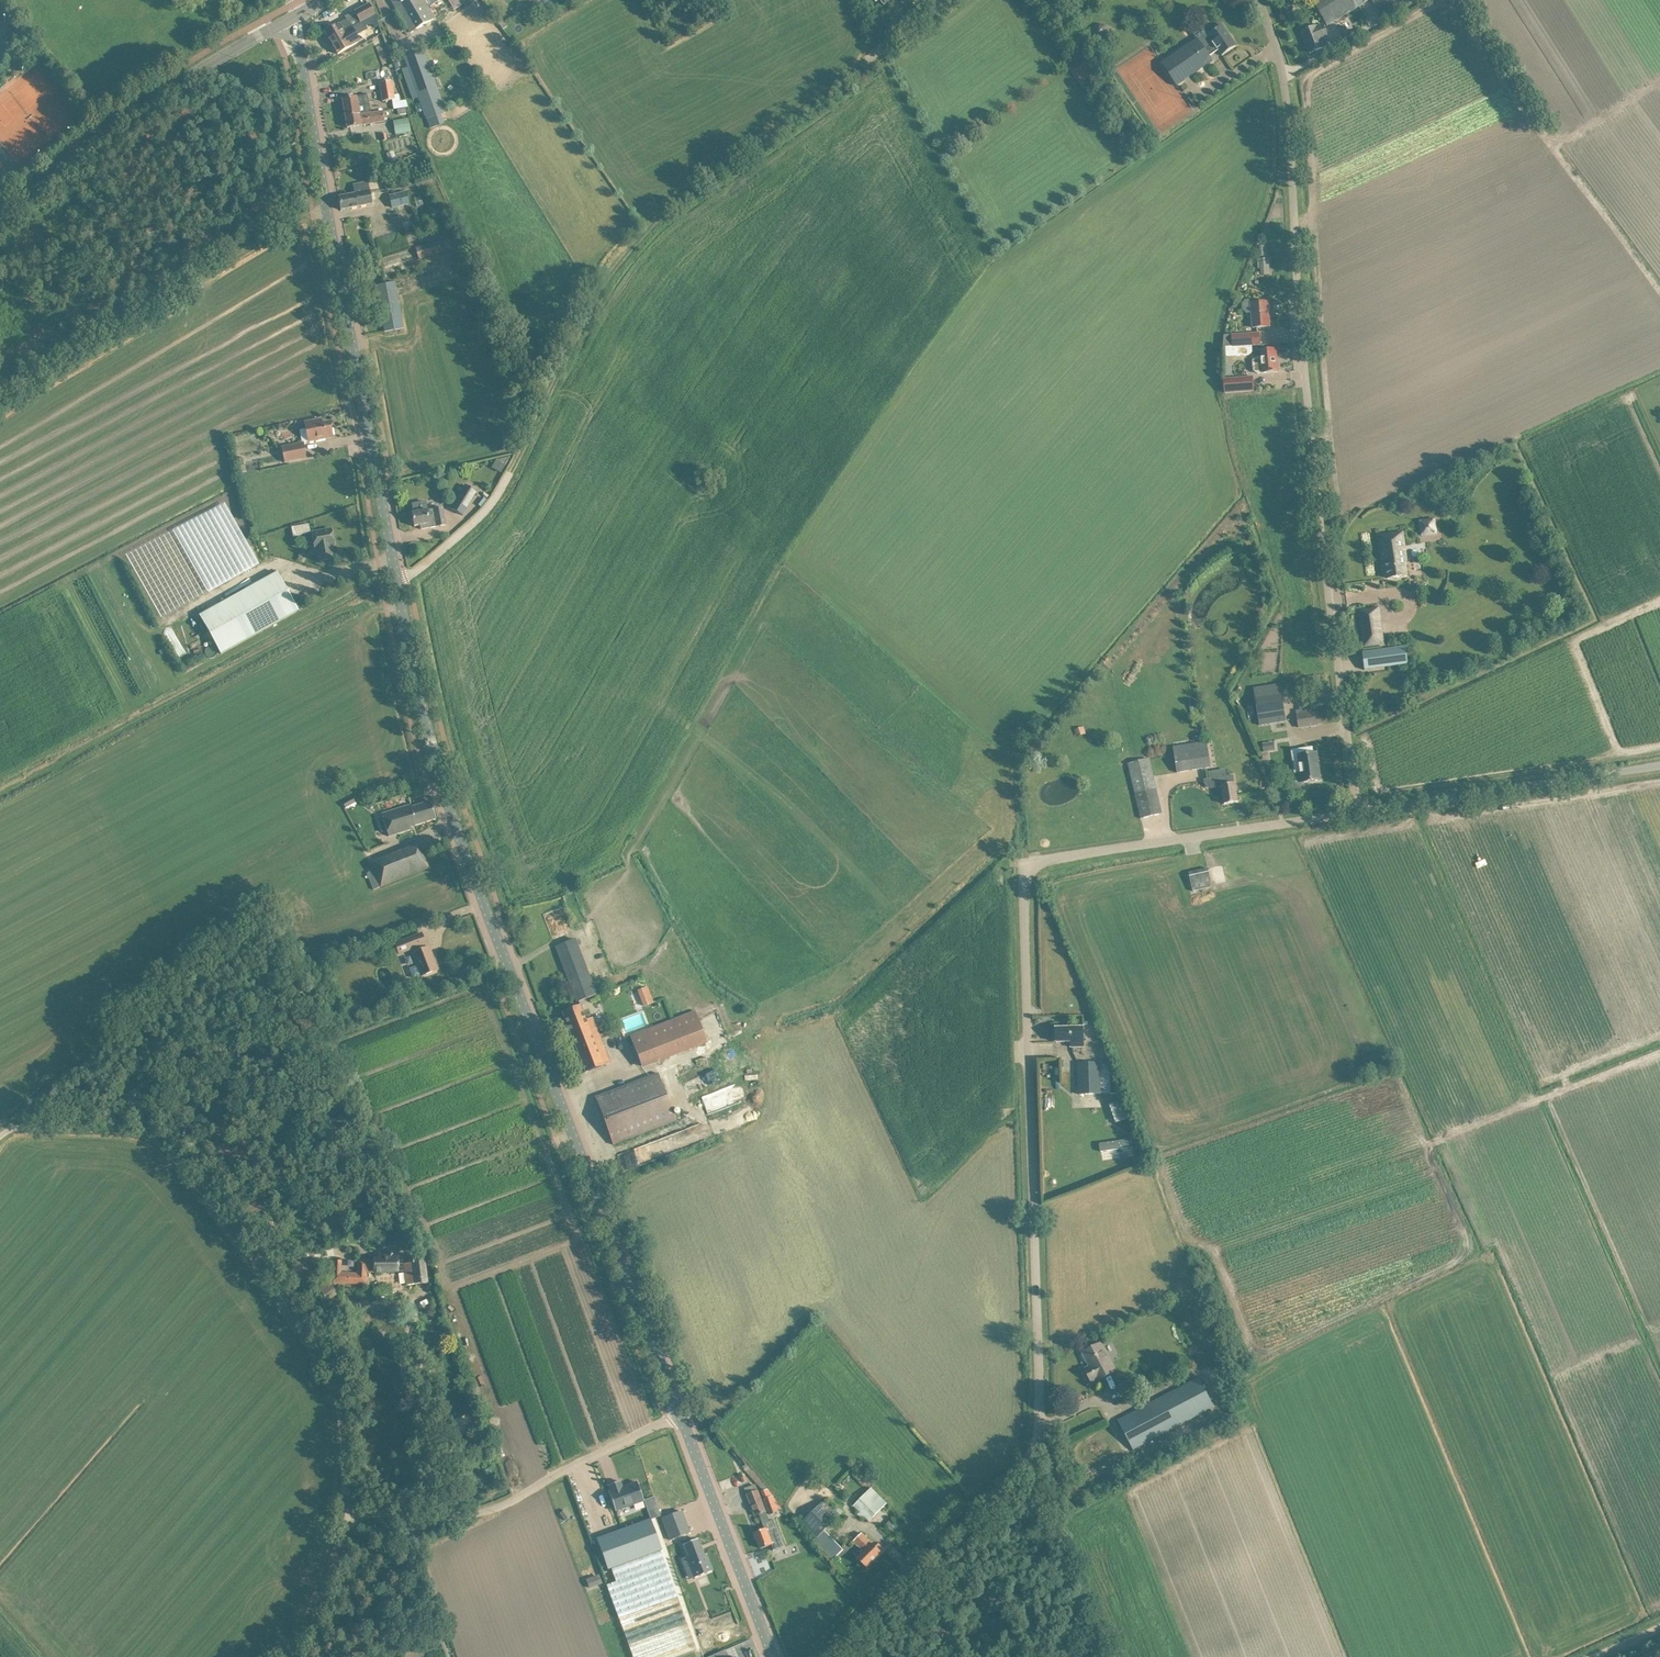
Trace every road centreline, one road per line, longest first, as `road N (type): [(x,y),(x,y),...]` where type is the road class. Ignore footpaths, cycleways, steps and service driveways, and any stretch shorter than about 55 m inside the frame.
road 1 (unclassified): [(824,1656),(1025,1463),(1042,1427),(1029,1050),(1036,867),(1358,812)]
road 2 (tertiary): [(680,1415),(461,840),(419,704),(396,578)]
road 3 (unclassified): [(1358,812),(1314,467),(1295,120),(1272,0)]
road 4 (track): [(517,456),(602,278),(634,234),(950,0)]
road 5 (tertiary): [(396,578),(300,49),(286,21)]
road 6 (unclassified): [(283,1656),(319,1583),(339,1505),(475,1514),(680,1415)]
road 7 (tertiary): [(0,224),(118,127),(286,21)]
road 8 (unclassified): [(1358,812),(1659,766)]
road 9 (tertiary): [(772,1656),(680,1415)]
road 10 (unclassified): [(396,578),(437,555),(500,495),(517,456)]

